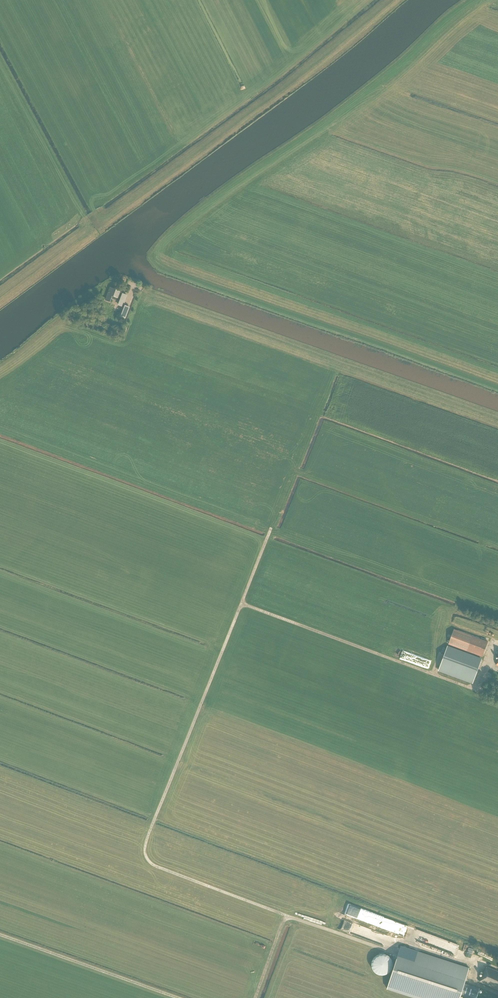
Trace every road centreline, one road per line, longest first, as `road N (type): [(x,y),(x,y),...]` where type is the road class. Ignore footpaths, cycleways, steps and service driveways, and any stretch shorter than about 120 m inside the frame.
road 1 (track): [(497,421),(138,289)]

